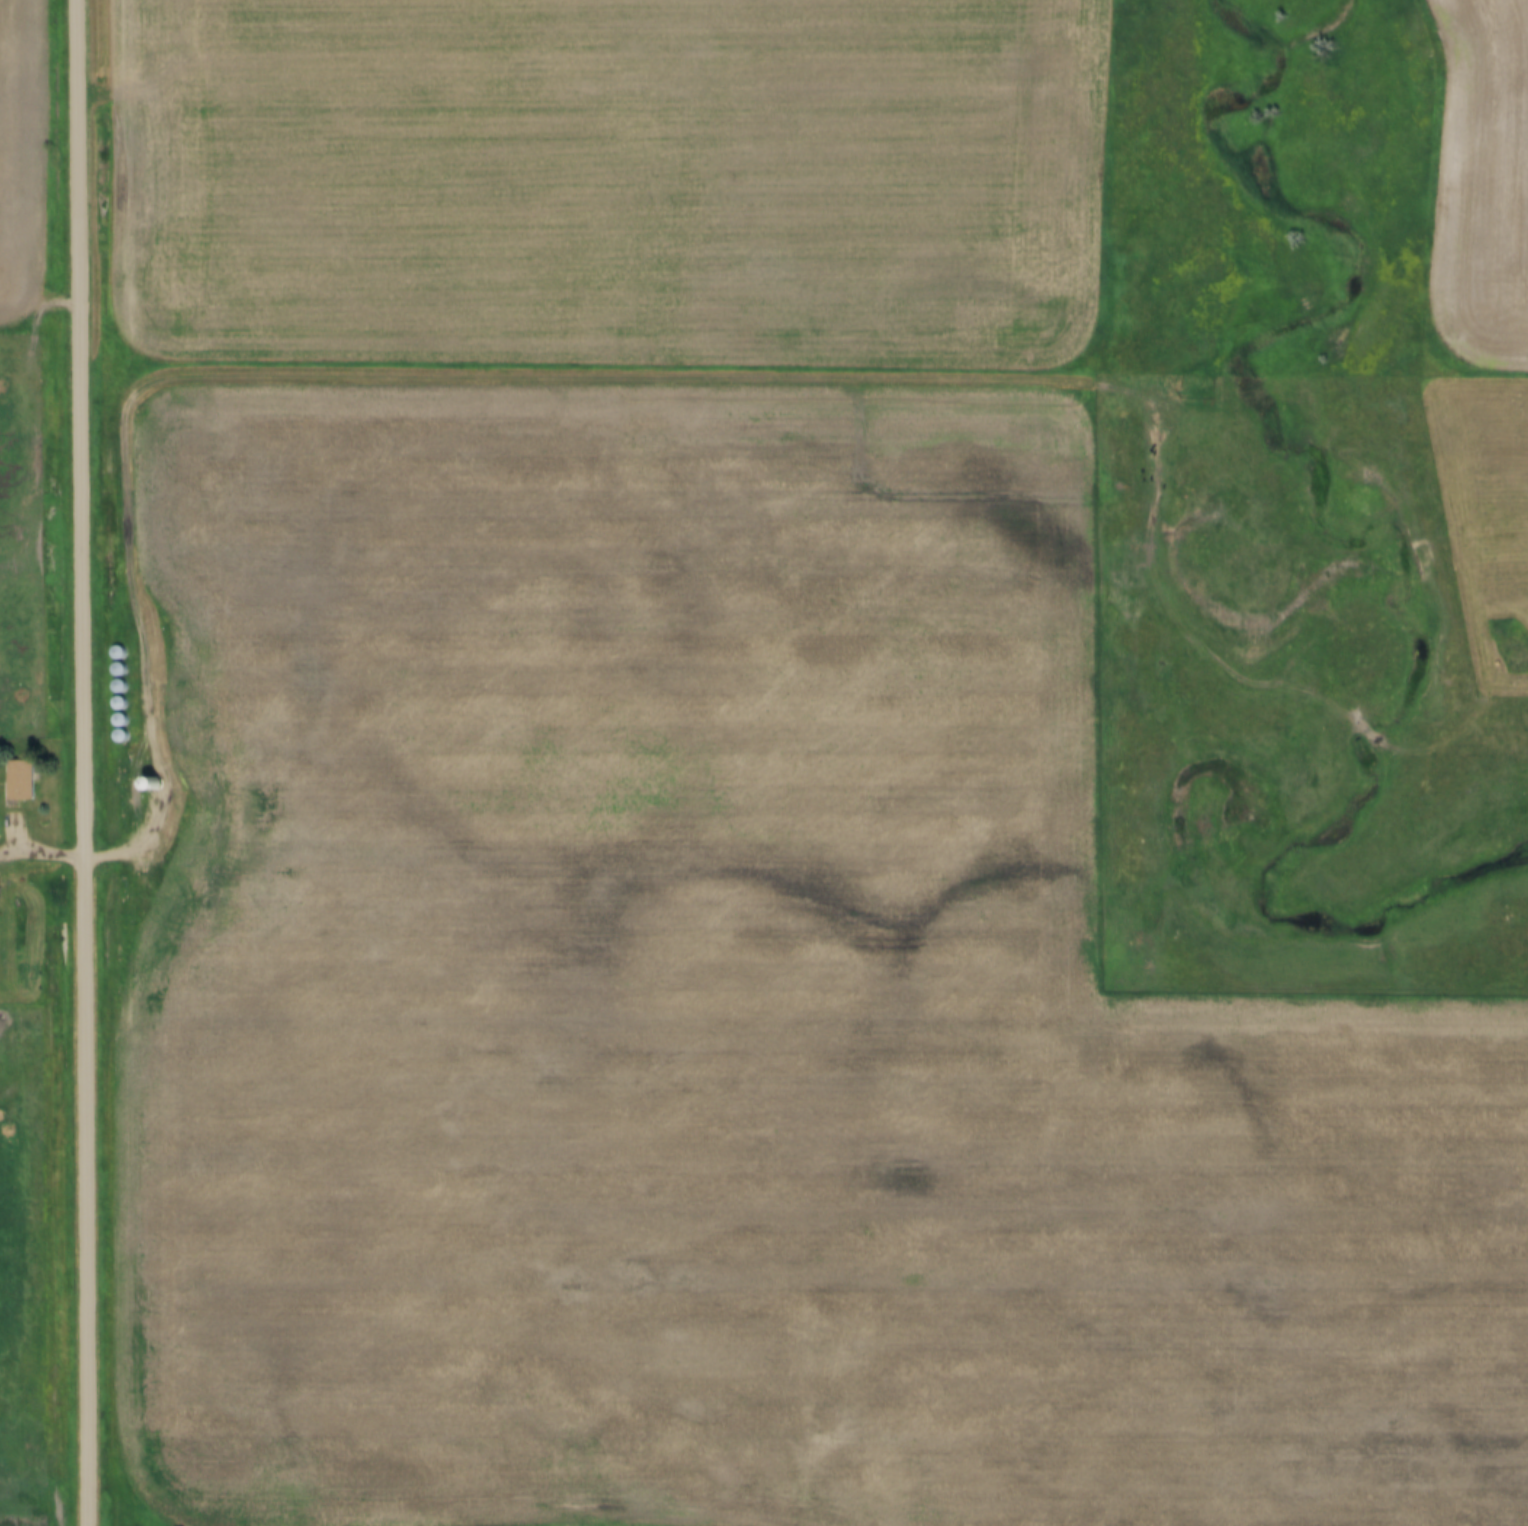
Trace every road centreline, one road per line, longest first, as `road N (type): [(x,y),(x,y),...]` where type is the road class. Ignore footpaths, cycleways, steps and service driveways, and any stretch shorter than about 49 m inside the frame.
road 1 (residential): [(91,1525),(78,0)]

